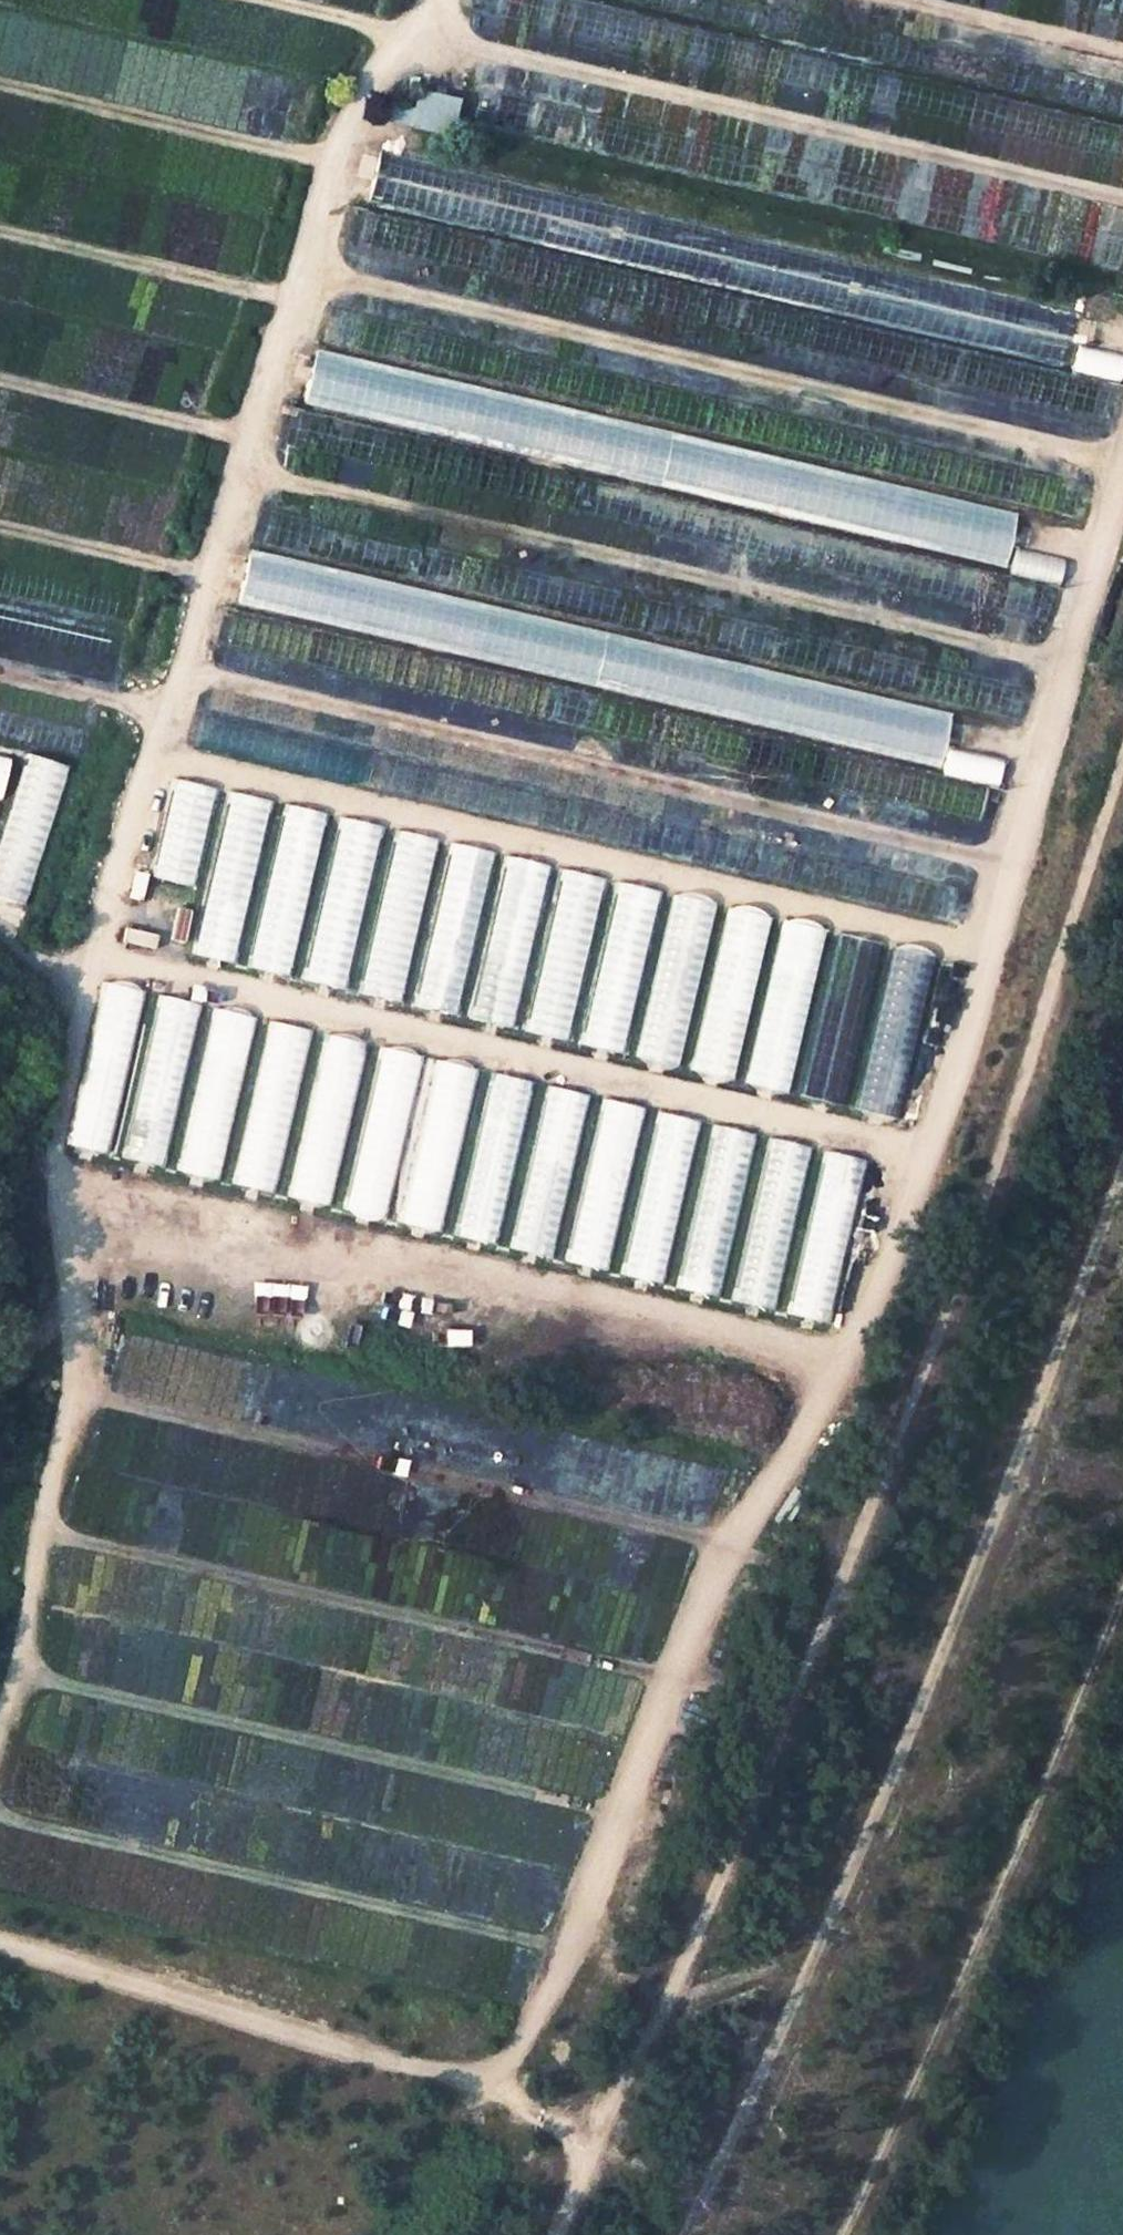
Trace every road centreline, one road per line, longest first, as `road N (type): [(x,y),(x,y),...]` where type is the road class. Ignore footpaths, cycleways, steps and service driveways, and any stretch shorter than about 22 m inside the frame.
road 1 (track): [(546,2234),(774,1749),(948,1293),(1122,757)]
road 2 (track): [(1122,1177),(851,1862),(671,2234)]
road 3 (track): [(363,2234),(399,2177),(549,2007),(761,1475)]
road 4 (track): [(597,2135),(480,2084),(0,1941)]

